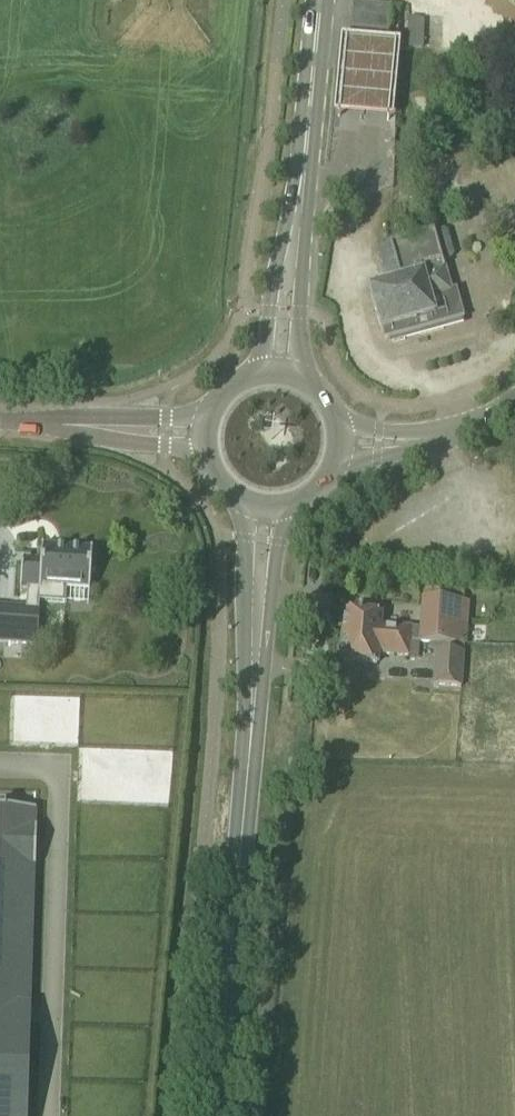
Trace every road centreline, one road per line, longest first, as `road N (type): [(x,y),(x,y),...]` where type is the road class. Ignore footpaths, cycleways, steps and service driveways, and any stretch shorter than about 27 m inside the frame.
road 1 (secondary): [(214,1115),(253,662)]
road 2 (secondary): [(296,201),(318,0)]
road 3 (secondary): [(305,386),(296,201)]
road 4 (secondary): [(296,201),(254,378)]
road 5 (secondary): [(240,504),(253,662)]
road 6 (secondary): [(253,662),(285,509)]
road 7 (tertiary): [(210,412),(65,426)]
road 8 (tertiary): [(65,426),(203,454)]
road 9 (unclassified): [(332,469),(454,433)]
road 10 (unclassified): [(454,433),(333,420)]

